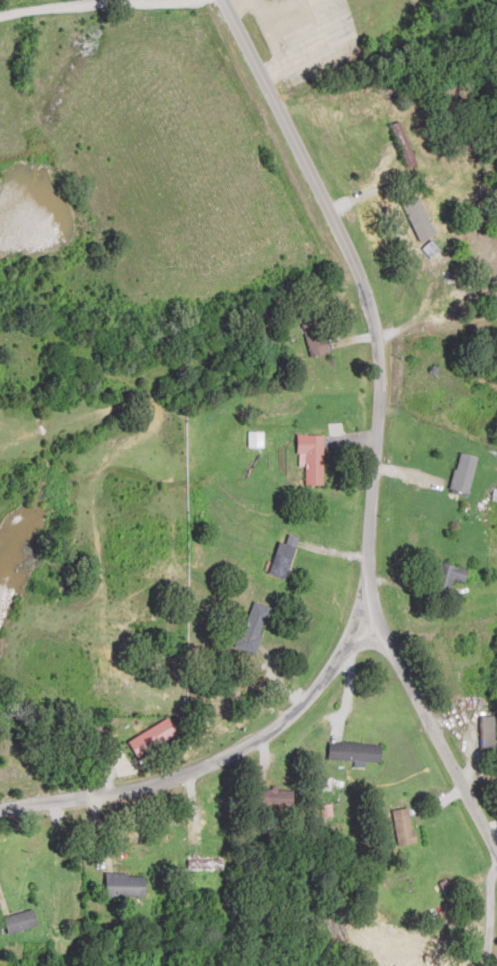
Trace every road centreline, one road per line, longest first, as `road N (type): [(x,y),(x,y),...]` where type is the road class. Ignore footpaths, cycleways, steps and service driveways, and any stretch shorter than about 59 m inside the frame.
road 1 (residential): [(0,811),(256,748),(328,691),(369,634),(375,303),(349,215),(226,0)]
road 2 (residential): [(496,839),(369,634)]
road 3 (residential): [(227,3),(34,12),(0,21)]

